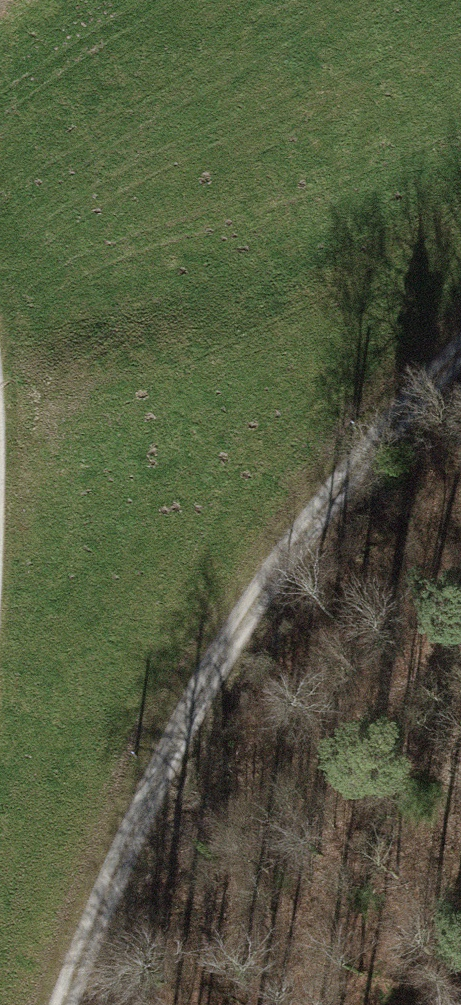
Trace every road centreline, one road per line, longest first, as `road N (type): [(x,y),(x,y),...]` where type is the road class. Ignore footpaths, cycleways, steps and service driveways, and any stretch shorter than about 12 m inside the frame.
road 1 (track): [(64,1004),(154,788),(235,633),(296,544),(460,353)]

